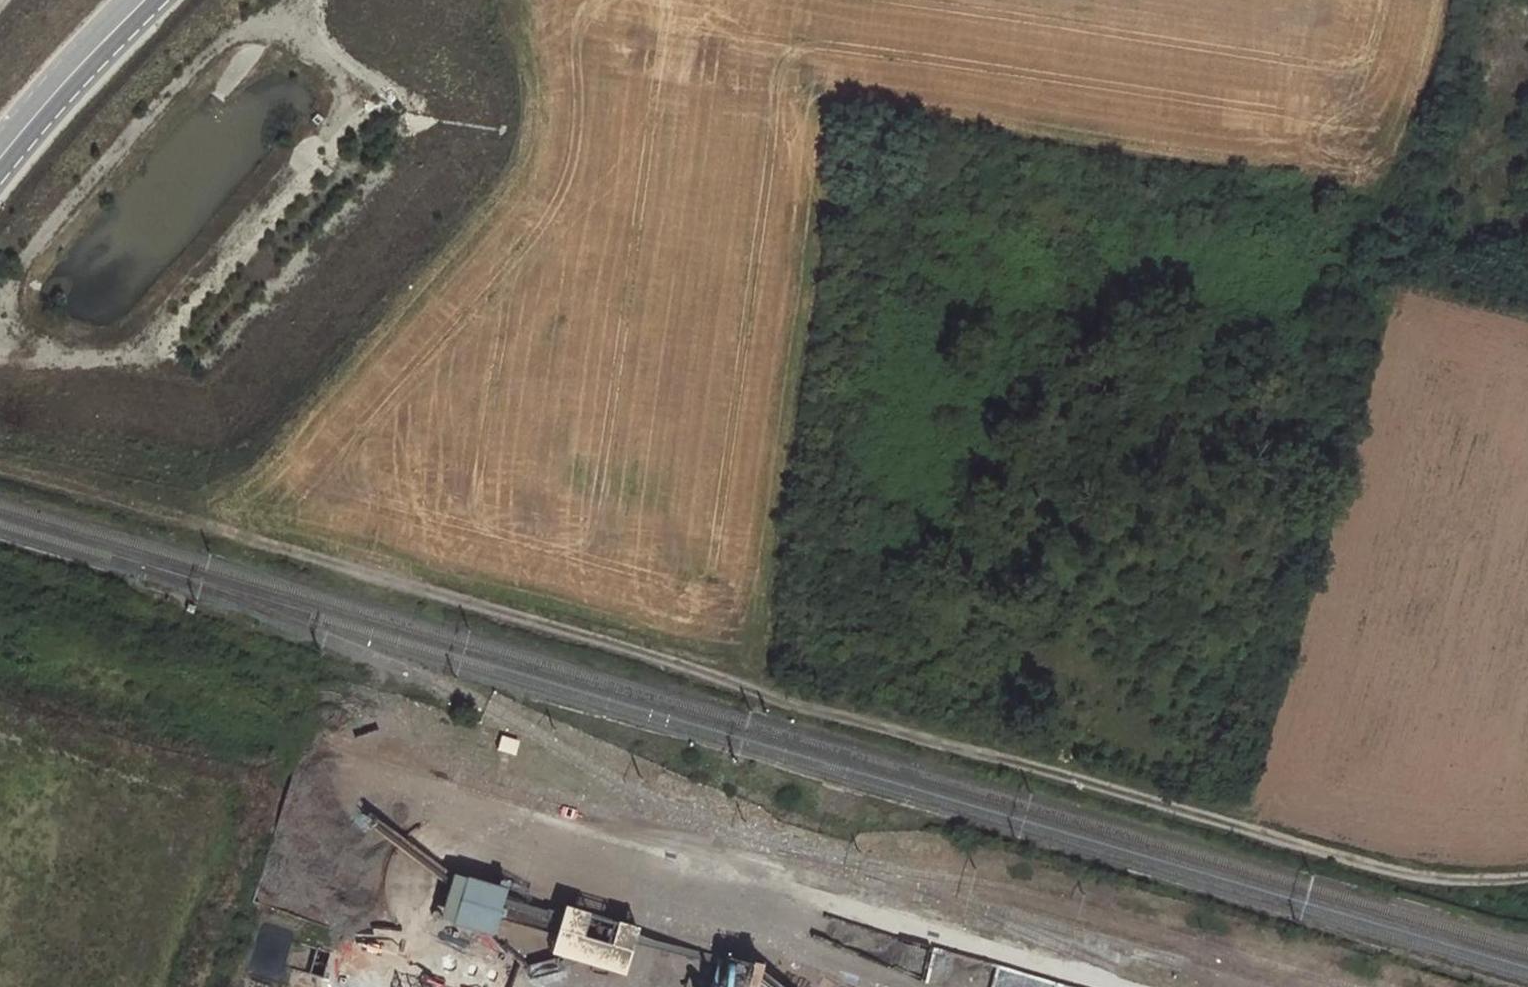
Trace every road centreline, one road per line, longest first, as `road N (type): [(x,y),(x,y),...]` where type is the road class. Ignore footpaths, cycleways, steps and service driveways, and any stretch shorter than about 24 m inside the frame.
road 1 (track): [(477,605),(1424,884),(1527,882)]
road 2 (secondary): [(0,163),(148,0)]

